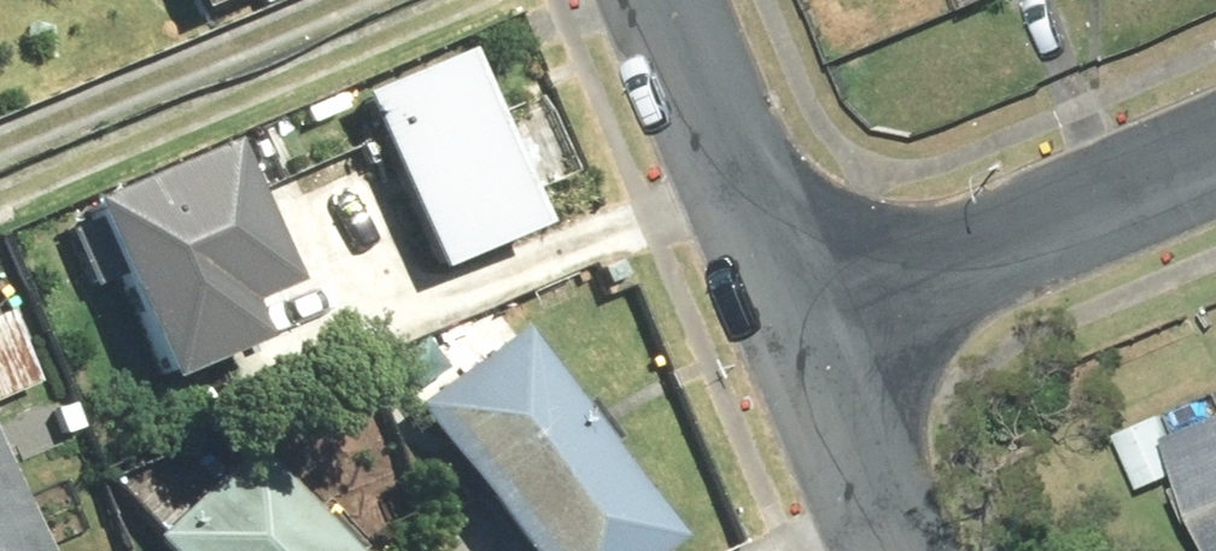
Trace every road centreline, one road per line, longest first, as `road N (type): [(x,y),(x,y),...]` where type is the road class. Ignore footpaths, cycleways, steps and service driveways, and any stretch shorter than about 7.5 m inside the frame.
road 1 (residential): [(815,320),(1215,151)]
road 2 (residential): [(675,0),(815,320)]
road 3 (residential): [(815,320),(909,550)]

